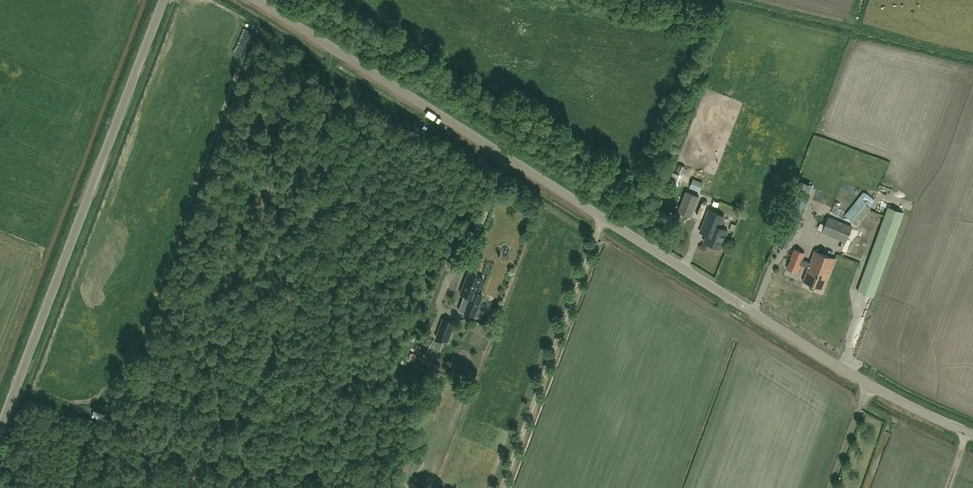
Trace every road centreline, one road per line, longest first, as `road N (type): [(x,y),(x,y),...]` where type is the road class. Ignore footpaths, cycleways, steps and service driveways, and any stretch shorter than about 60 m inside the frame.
road 1 (unclassified): [(972,435),(869,384),(259,0)]
road 2 (unclassified): [(0,429),(164,0)]

